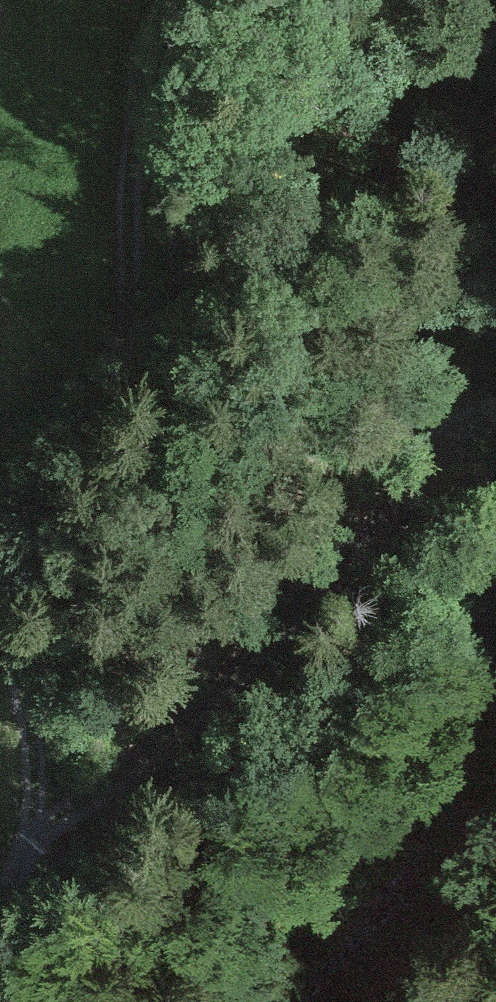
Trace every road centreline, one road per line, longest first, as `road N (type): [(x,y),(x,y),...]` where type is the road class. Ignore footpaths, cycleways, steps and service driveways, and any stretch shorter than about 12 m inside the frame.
road 1 (track): [(39,834),(261,655),(403,497),(453,425),(495,412)]
road 2 (track): [(0,510),(27,450),(90,394),(121,350),(131,311),(131,169),(143,75),(133,0)]
road 3 (track): [(0,910),(34,881),(40,829),(0,530)]

